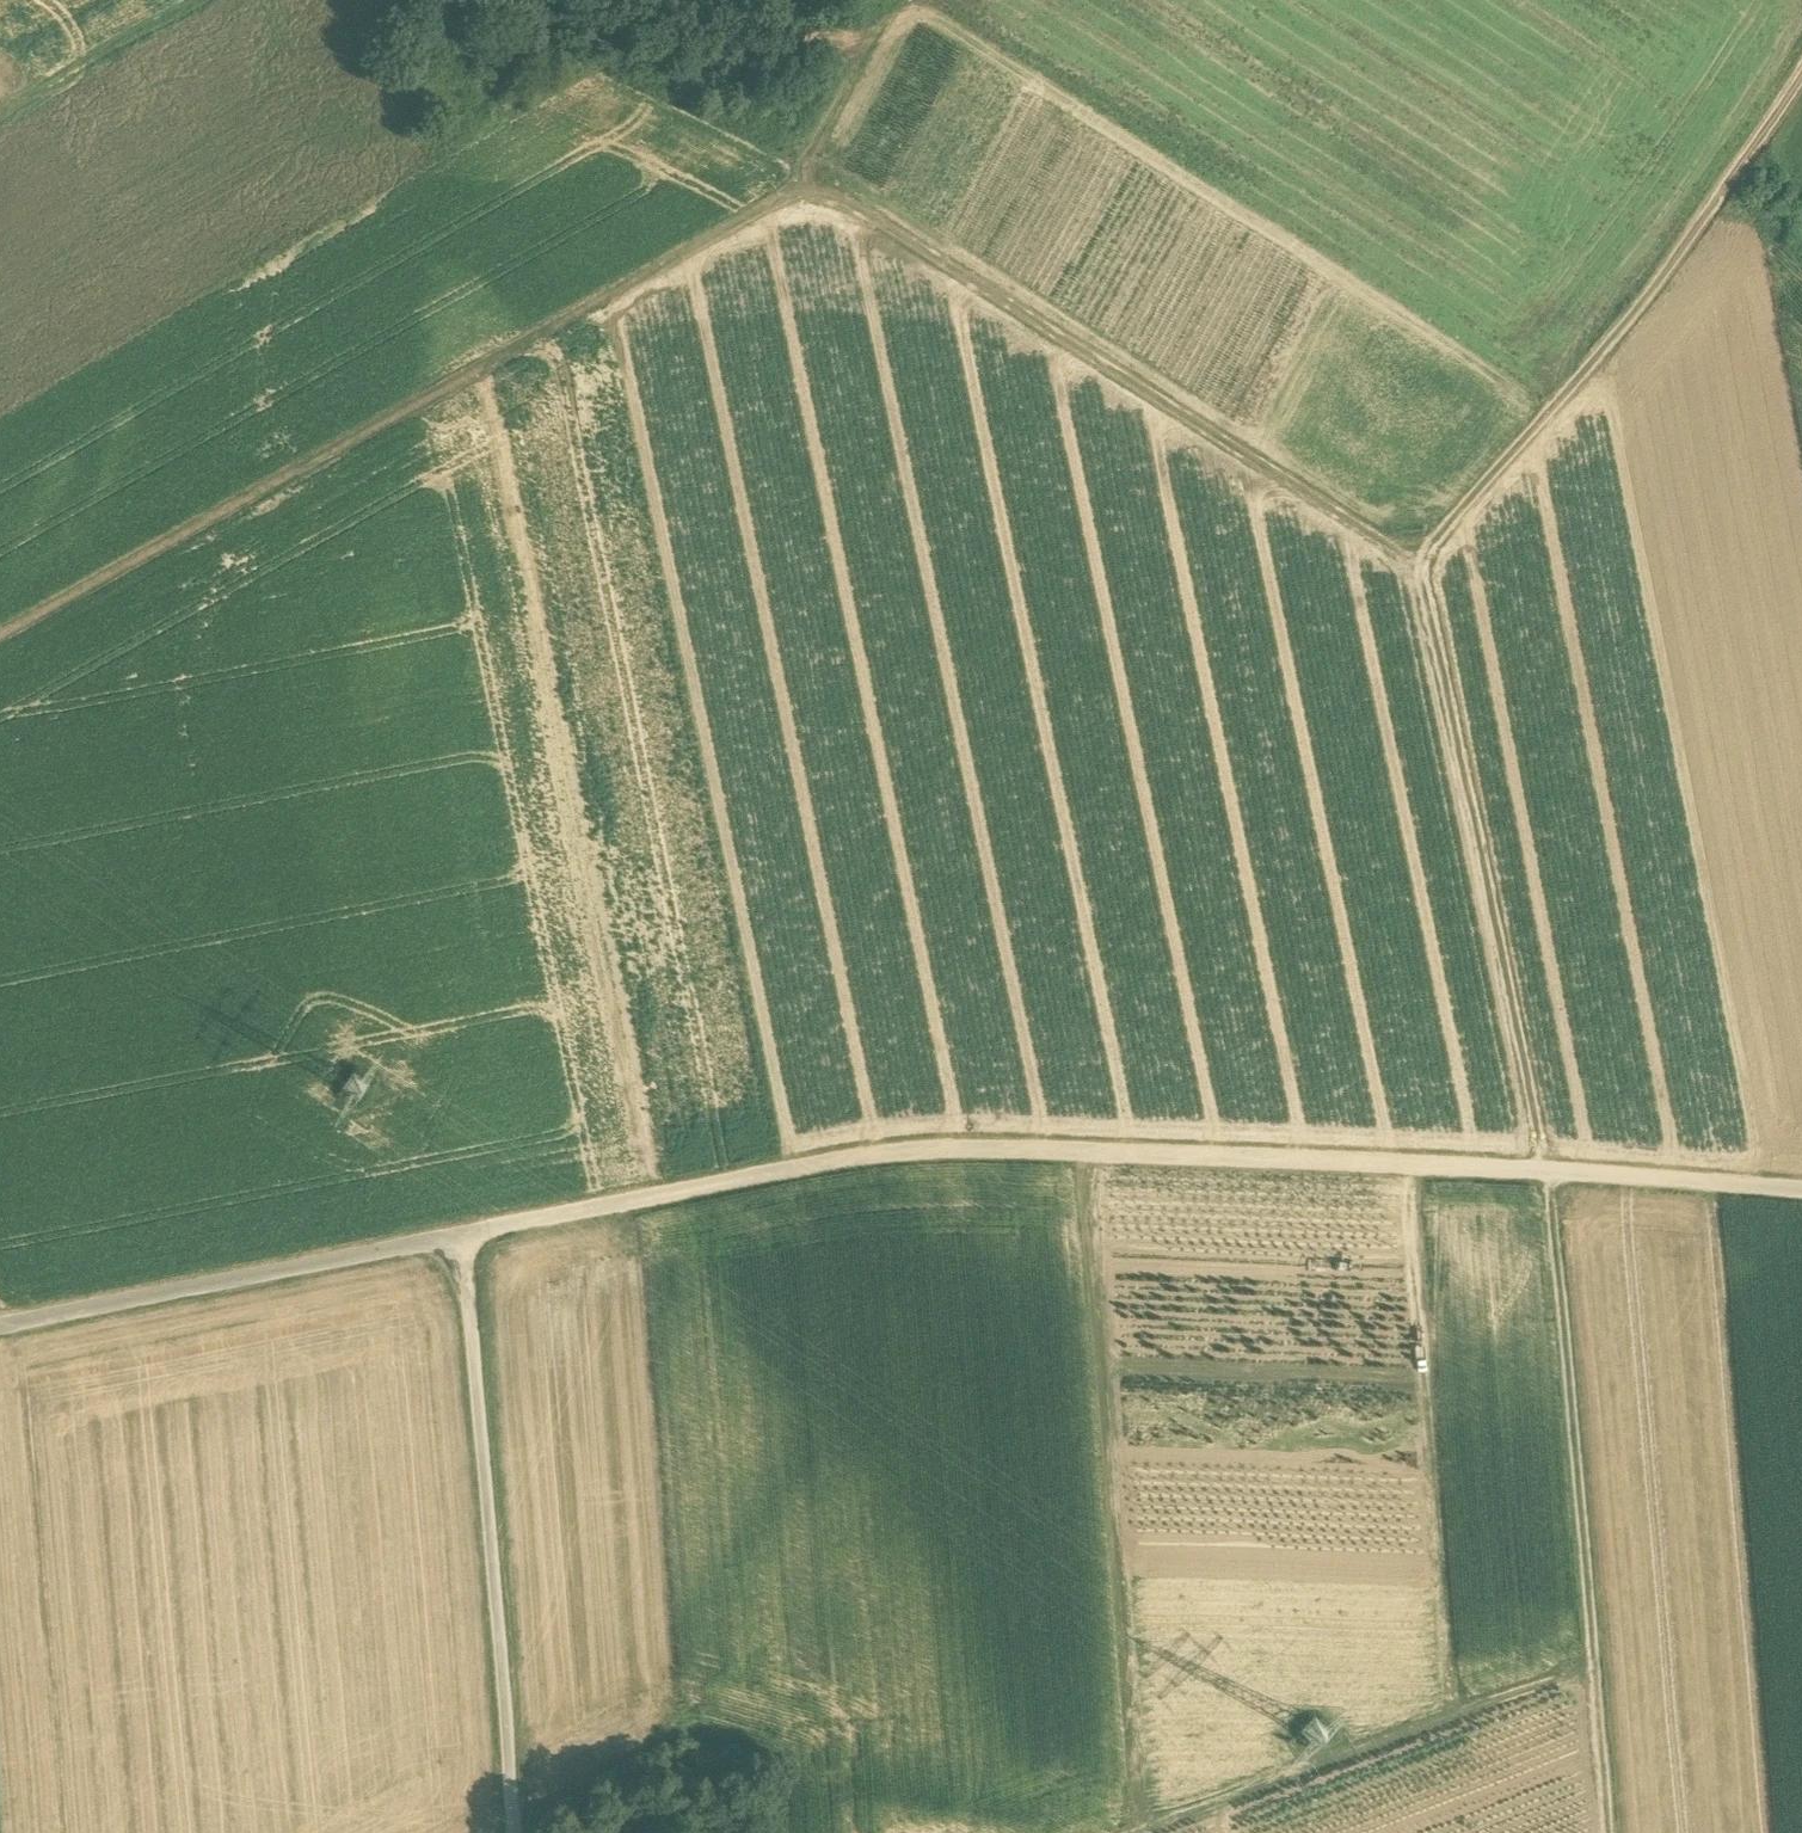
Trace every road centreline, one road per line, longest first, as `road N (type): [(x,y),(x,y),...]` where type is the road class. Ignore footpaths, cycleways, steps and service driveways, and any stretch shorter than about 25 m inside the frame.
road 1 (unclassified): [(0,1326),(913,1151),(1548,1175),(1801,1199)]
road 2 (track): [(818,190),(1419,563),(1745,172),(1801,80)]
road 3 (track): [(1608,1832),(1548,1175),(1419,563)]
road 4 (track): [(818,190),(0,660)]
road 5 (track): [(460,1242),(519,1832)]
road 6 (track): [(1154,1832),(1592,1667)]
road 7 (track): [(0,137),(231,0)]

